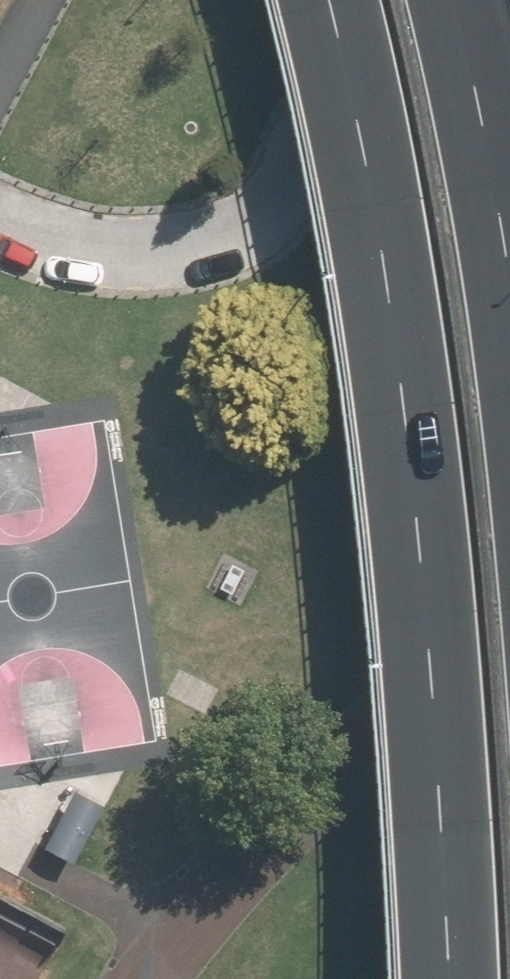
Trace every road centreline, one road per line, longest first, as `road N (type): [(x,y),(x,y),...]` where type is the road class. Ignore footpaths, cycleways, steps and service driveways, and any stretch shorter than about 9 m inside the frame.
road 1 (motorway): [(328,0),(369,179),(401,407),(425,627),(438,978)]
road 2 (motorway): [(63,978),(0,520)]
road 3 (motorway): [(454,0),(509,328)]

